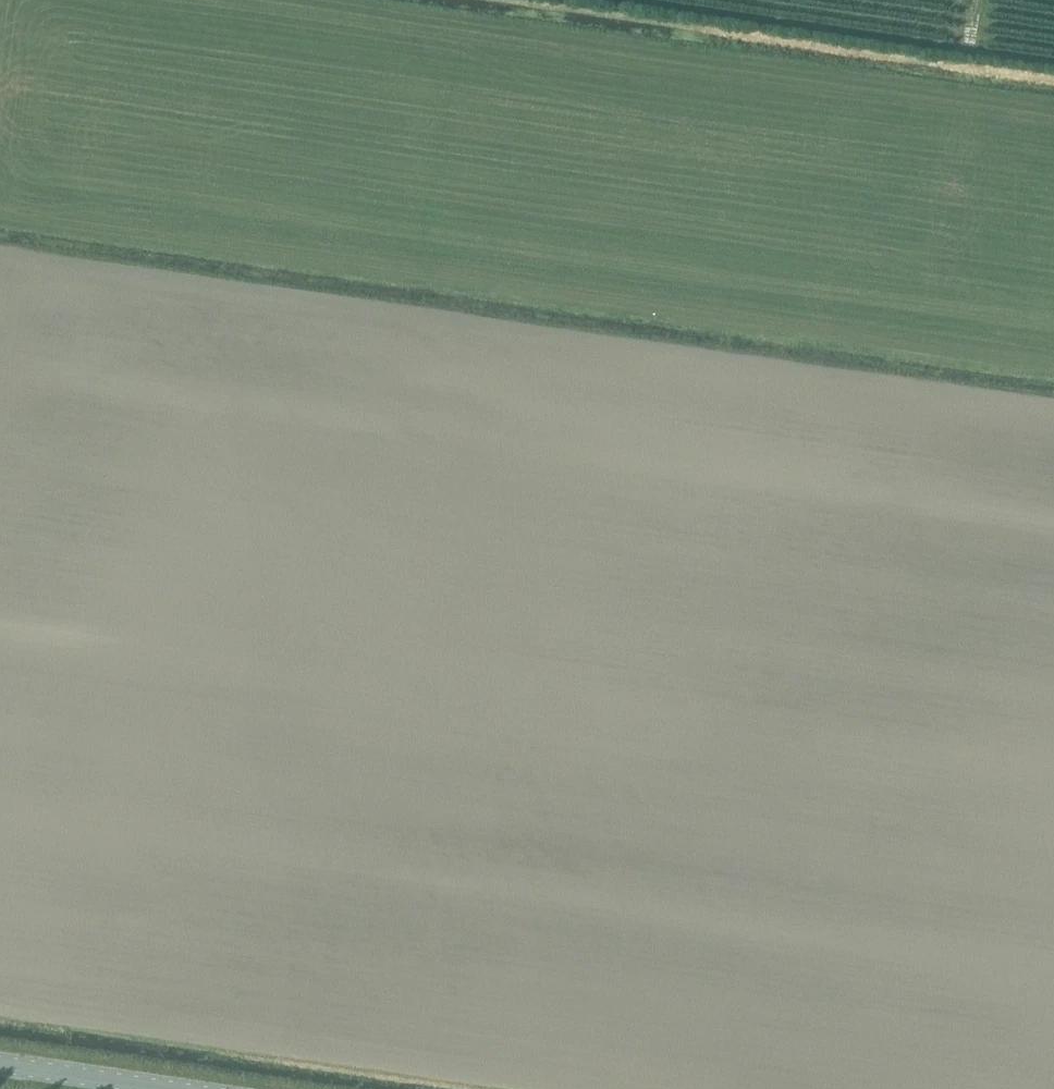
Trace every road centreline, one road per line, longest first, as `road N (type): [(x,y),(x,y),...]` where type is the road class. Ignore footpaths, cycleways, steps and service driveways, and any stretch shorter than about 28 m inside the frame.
road 1 (tertiary): [(164,1088),(0,1065)]

